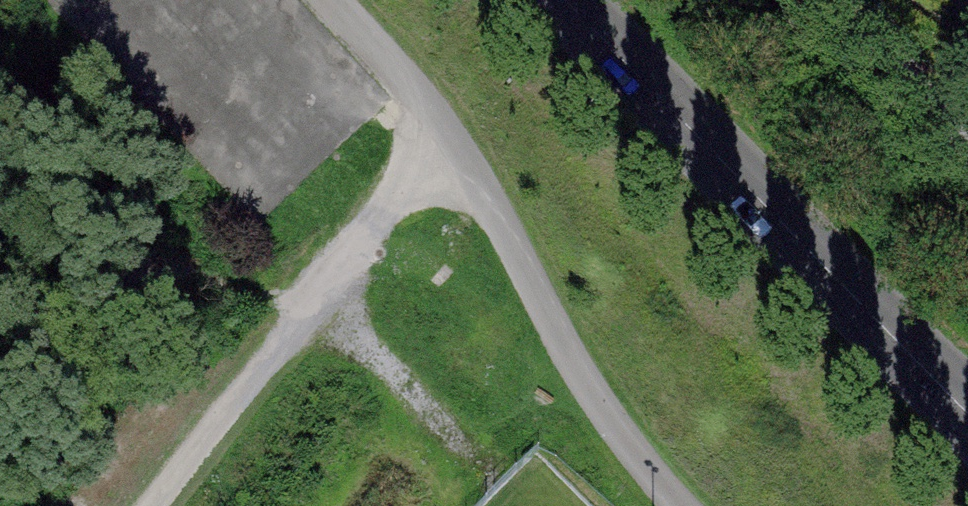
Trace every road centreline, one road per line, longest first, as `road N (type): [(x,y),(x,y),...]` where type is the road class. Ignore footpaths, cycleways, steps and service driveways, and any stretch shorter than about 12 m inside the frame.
road 1 (tertiary): [(564,0),(967,408)]
road 2 (track): [(151,505),(444,127)]
road 3 (track): [(680,505),(580,372),(444,127)]
road 4 (track): [(311,299),(494,479)]
road 5 (track): [(444,127),(332,0)]

